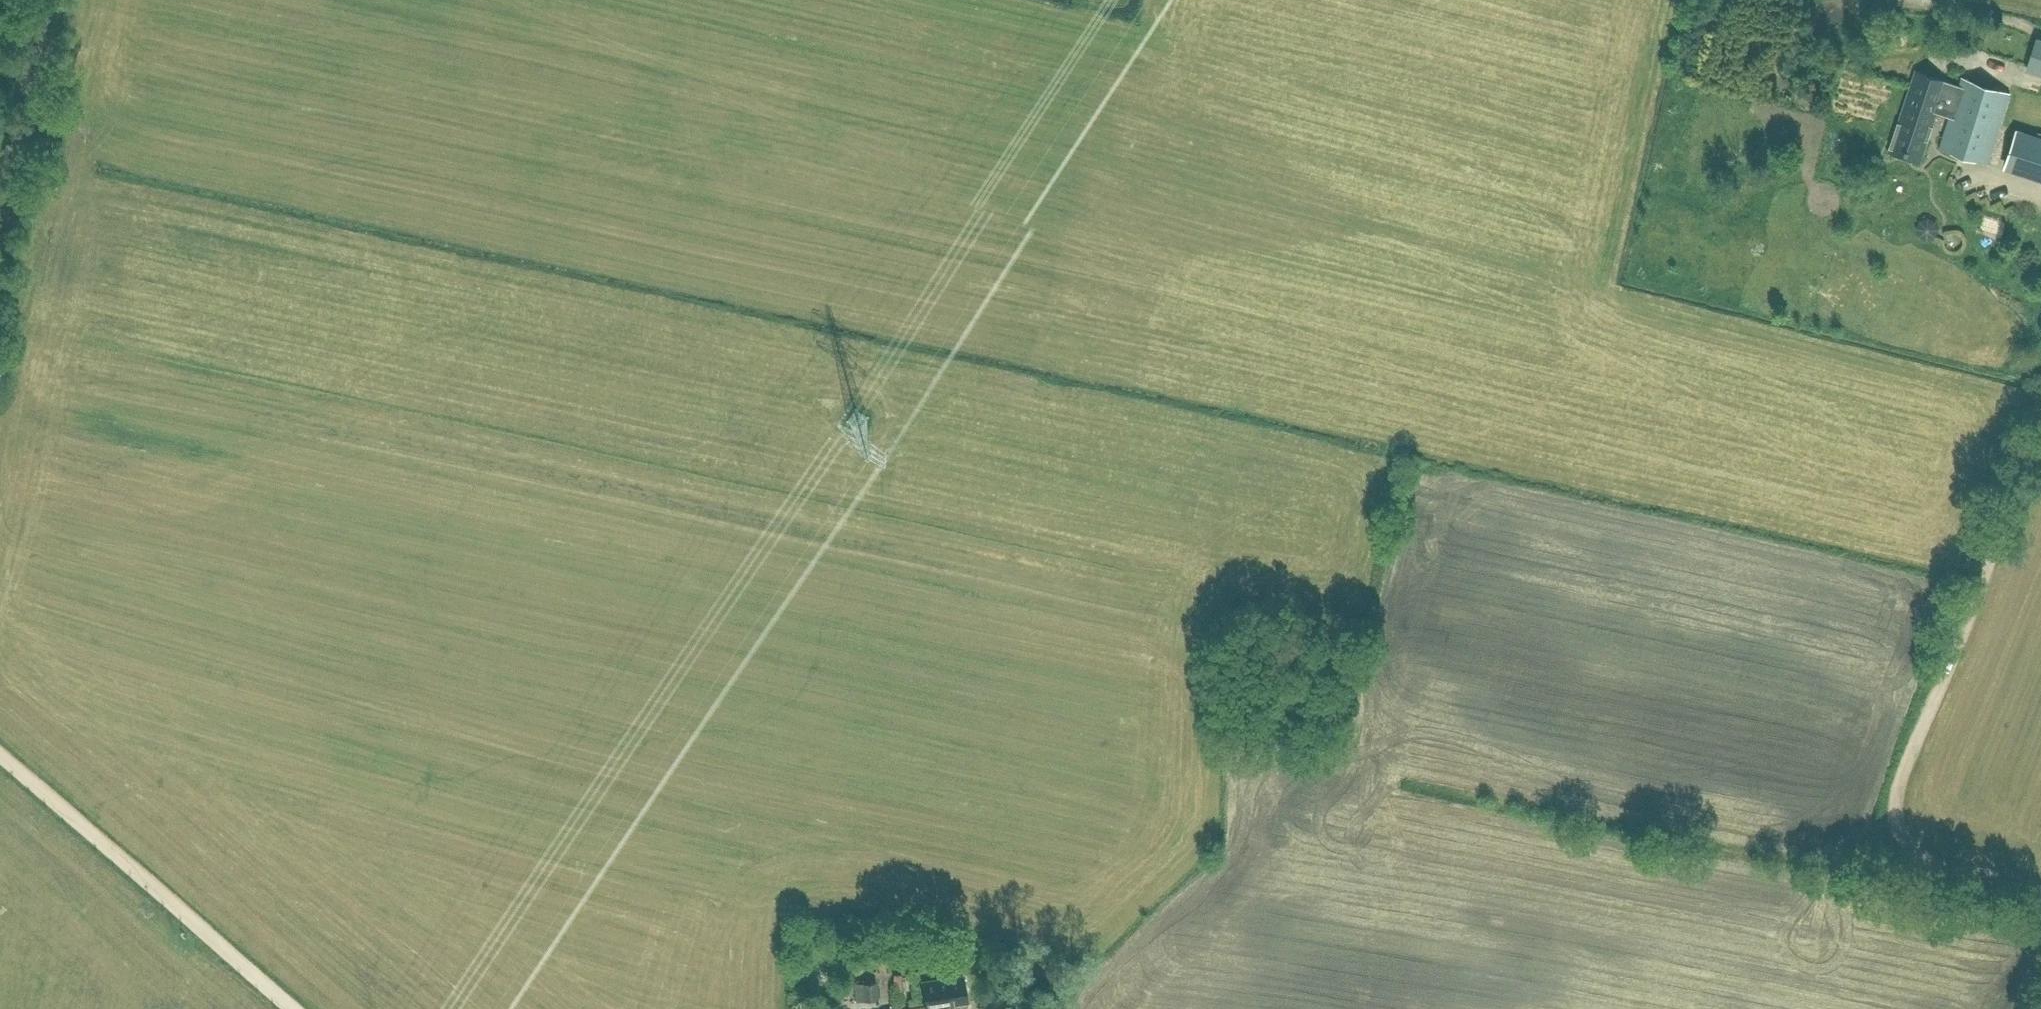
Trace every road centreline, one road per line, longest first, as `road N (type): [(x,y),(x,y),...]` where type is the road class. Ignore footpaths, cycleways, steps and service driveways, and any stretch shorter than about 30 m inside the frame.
road 1 (track): [(2040,891),(1924,857),(1899,832),(1903,790),(2040,397)]
road 2 (track): [(0,760),(277,1008)]
road 3 (track): [(45,0),(0,215)]

